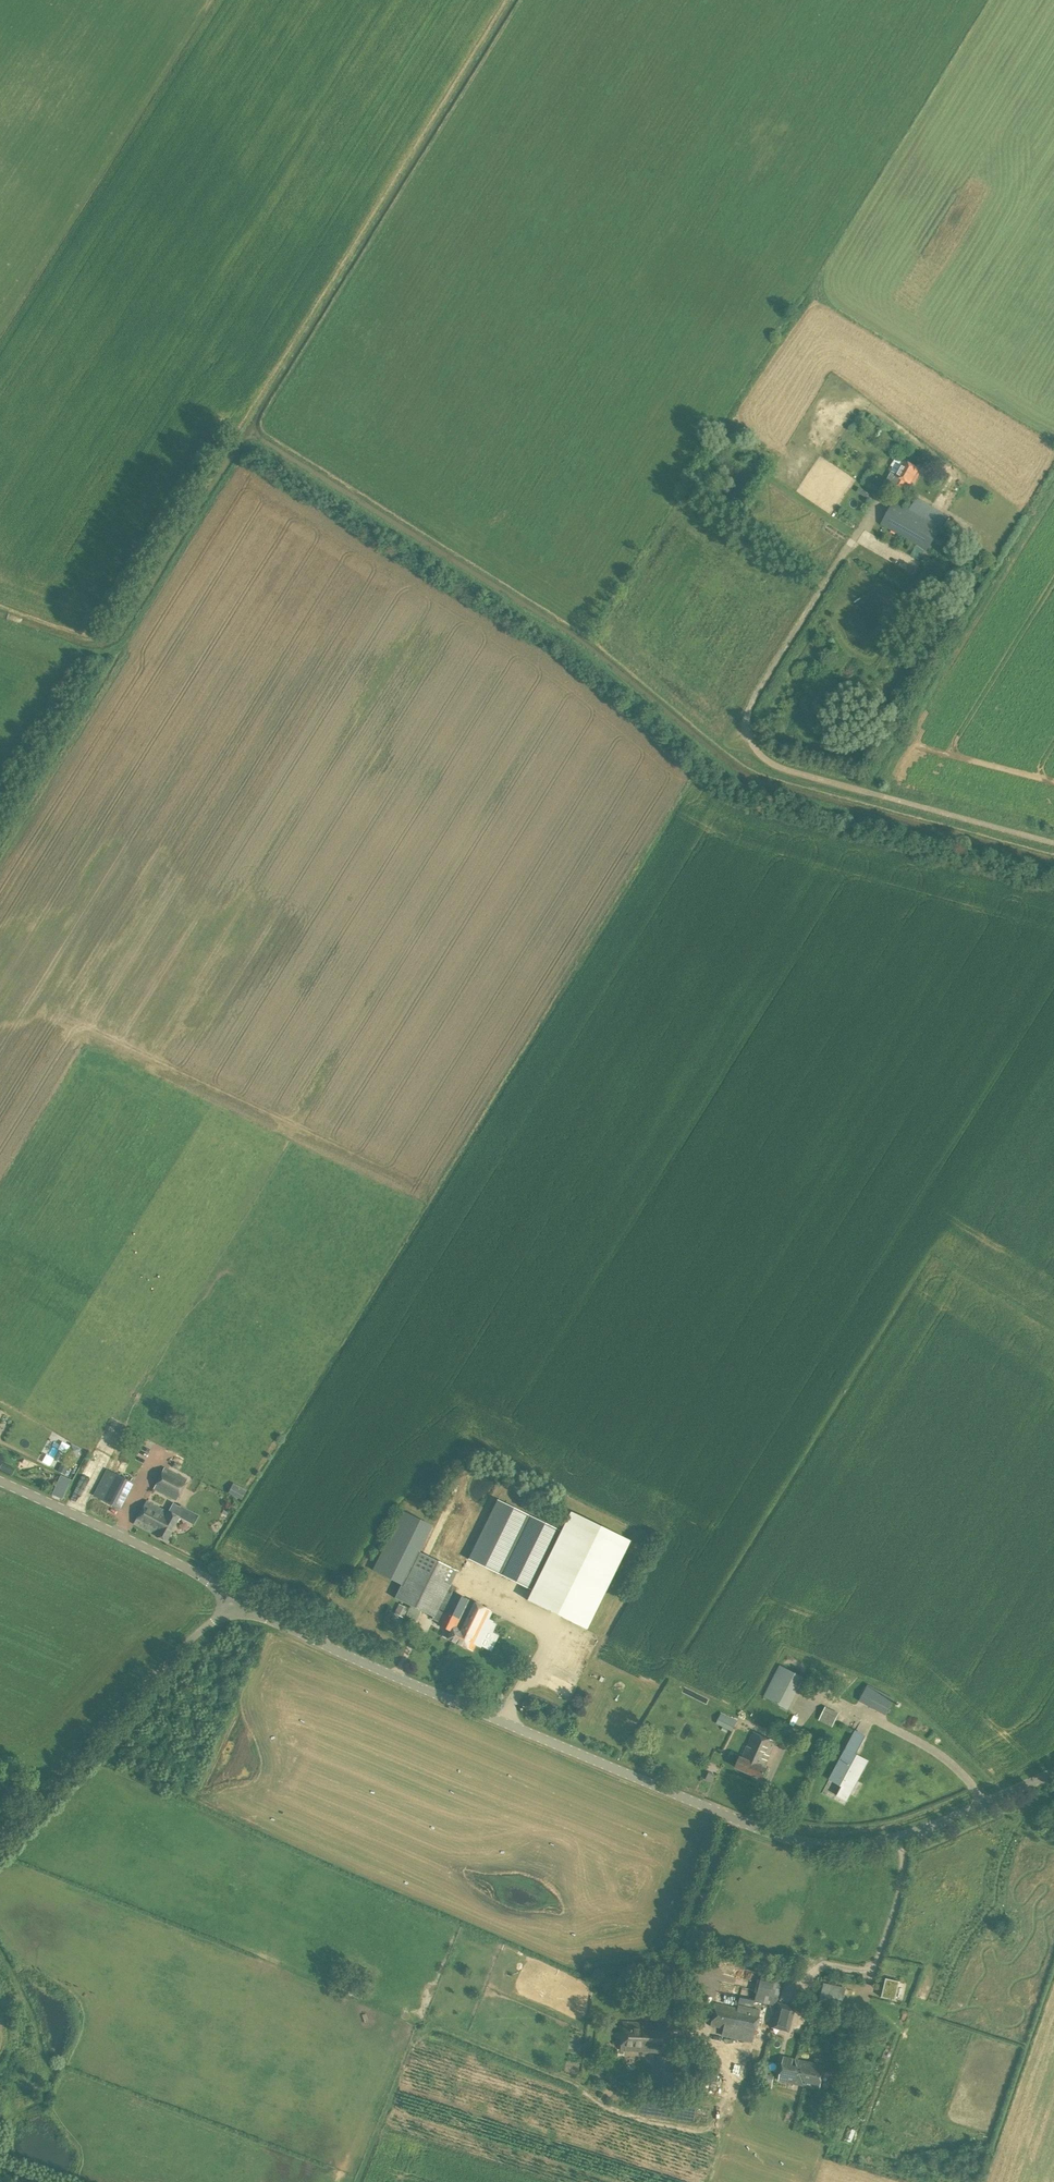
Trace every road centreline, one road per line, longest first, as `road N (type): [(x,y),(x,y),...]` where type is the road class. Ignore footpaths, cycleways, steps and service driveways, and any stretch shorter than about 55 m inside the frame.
road 1 (tertiary): [(1053,1774),(902,1841),(793,1843),(339,1652),(239,1599)]
road 2 (unclassified): [(0,1831),(239,1599)]
road 3 (tertiary): [(239,1599),(158,1553),(0,1484)]

